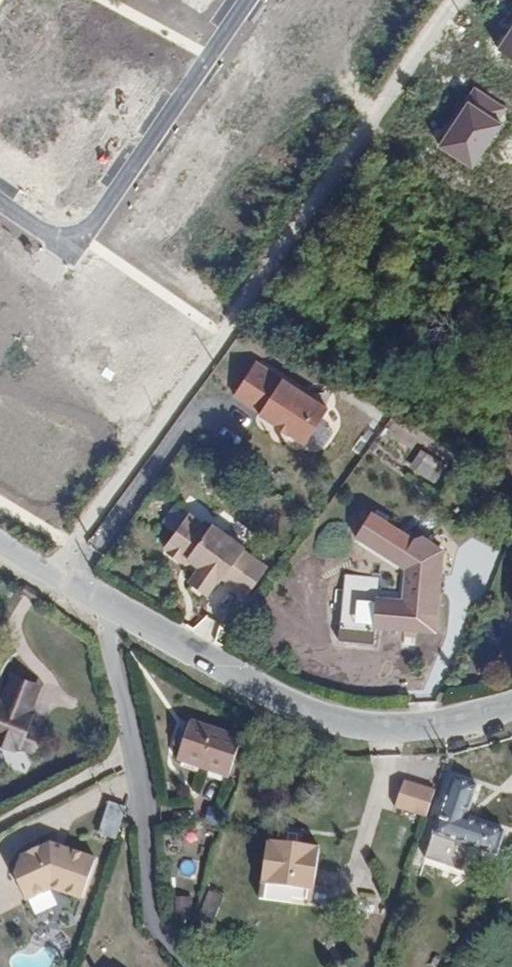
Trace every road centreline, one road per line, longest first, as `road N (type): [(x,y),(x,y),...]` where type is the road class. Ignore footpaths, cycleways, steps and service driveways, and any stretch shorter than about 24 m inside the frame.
road 1 (unclassified): [(463,0),(55,577)]
road 2 (residential): [(511,712),(417,732),(358,728),(272,695),(106,603)]
road 3 (residential): [(247,0),(84,237),(52,236),(0,201)]
road 4 (residential): [(106,603),(147,826),(150,892),(161,934),(189,966)]

